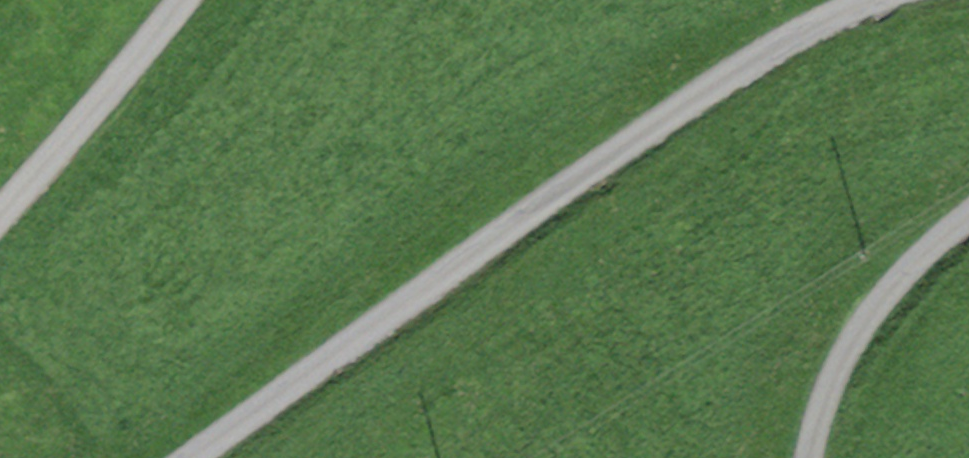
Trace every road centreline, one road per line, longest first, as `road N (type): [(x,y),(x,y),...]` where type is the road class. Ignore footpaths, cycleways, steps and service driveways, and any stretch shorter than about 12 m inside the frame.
road 1 (residential): [(887,0),(744,72),(200,457)]
road 2 (residential): [(806,457),(849,348),(935,252),(968,228)]
road 3 (residential): [(0,214),(182,0)]

